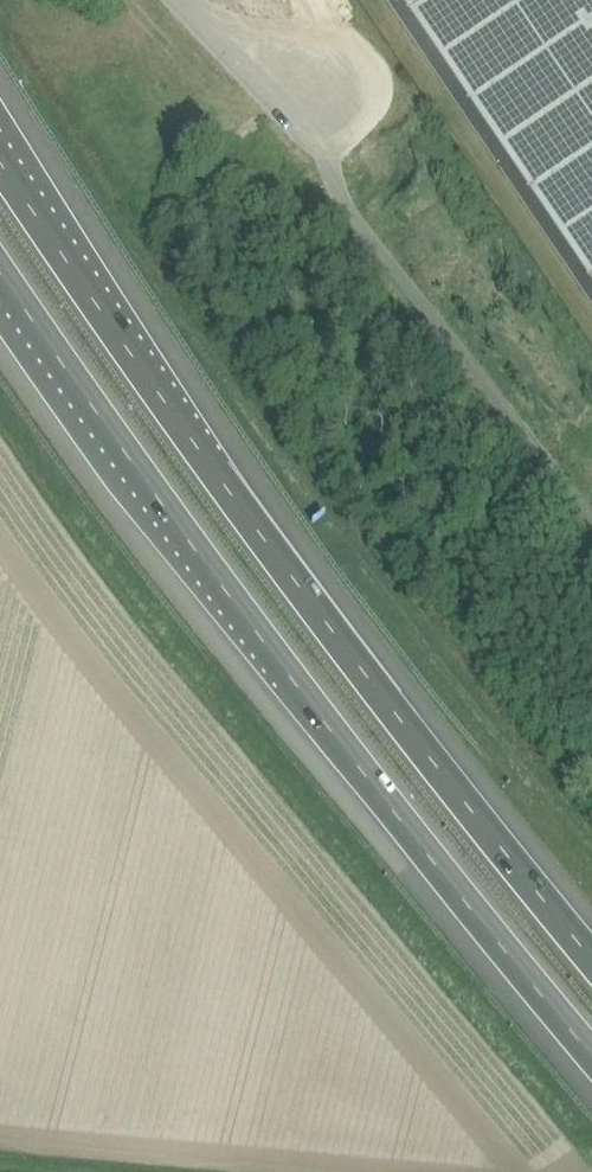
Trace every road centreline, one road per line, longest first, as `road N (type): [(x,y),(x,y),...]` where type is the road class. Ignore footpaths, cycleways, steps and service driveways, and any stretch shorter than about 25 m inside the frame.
road 1 (motorway): [(591,952),(220,476),(0,157)]
road 2 (motorway): [(0,273),(383,802),(591,1053)]
road 3 (track): [(294,71),(314,152),(456,258),(522,346),(591,478)]
road 4 (track): [(306,1171),(0,1146)]
road 5 (unclassified): [(352,75),(294,71),(269,61),(188,0)]

